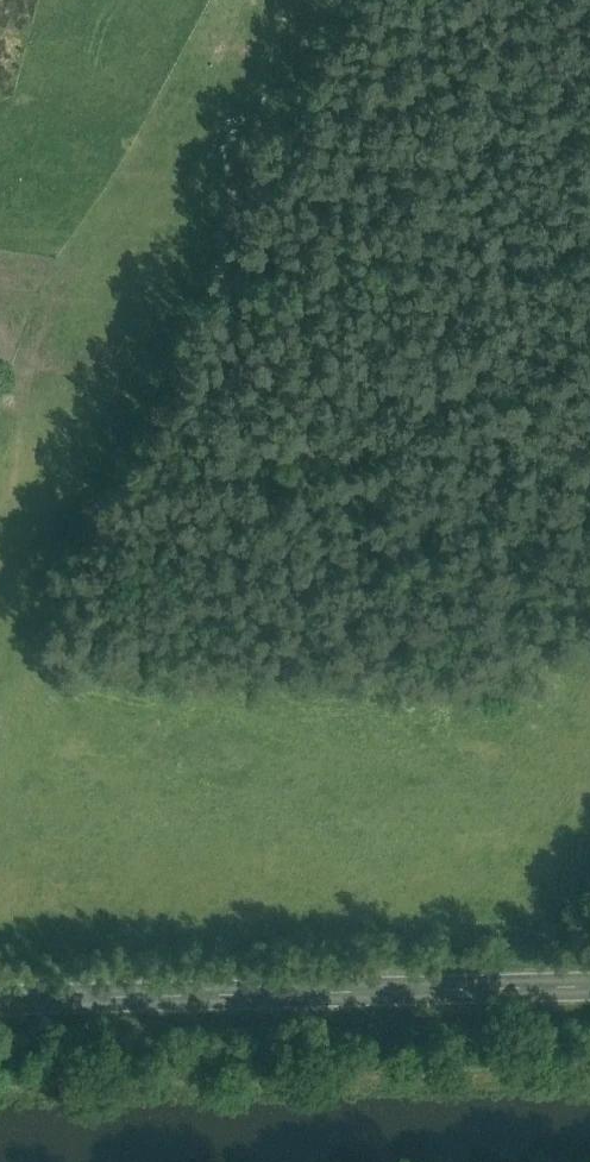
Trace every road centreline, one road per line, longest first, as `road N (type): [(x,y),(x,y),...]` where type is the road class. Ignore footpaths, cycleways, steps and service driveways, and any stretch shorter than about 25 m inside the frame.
road 1 (tertiary): [(589,986),(0,999)]

